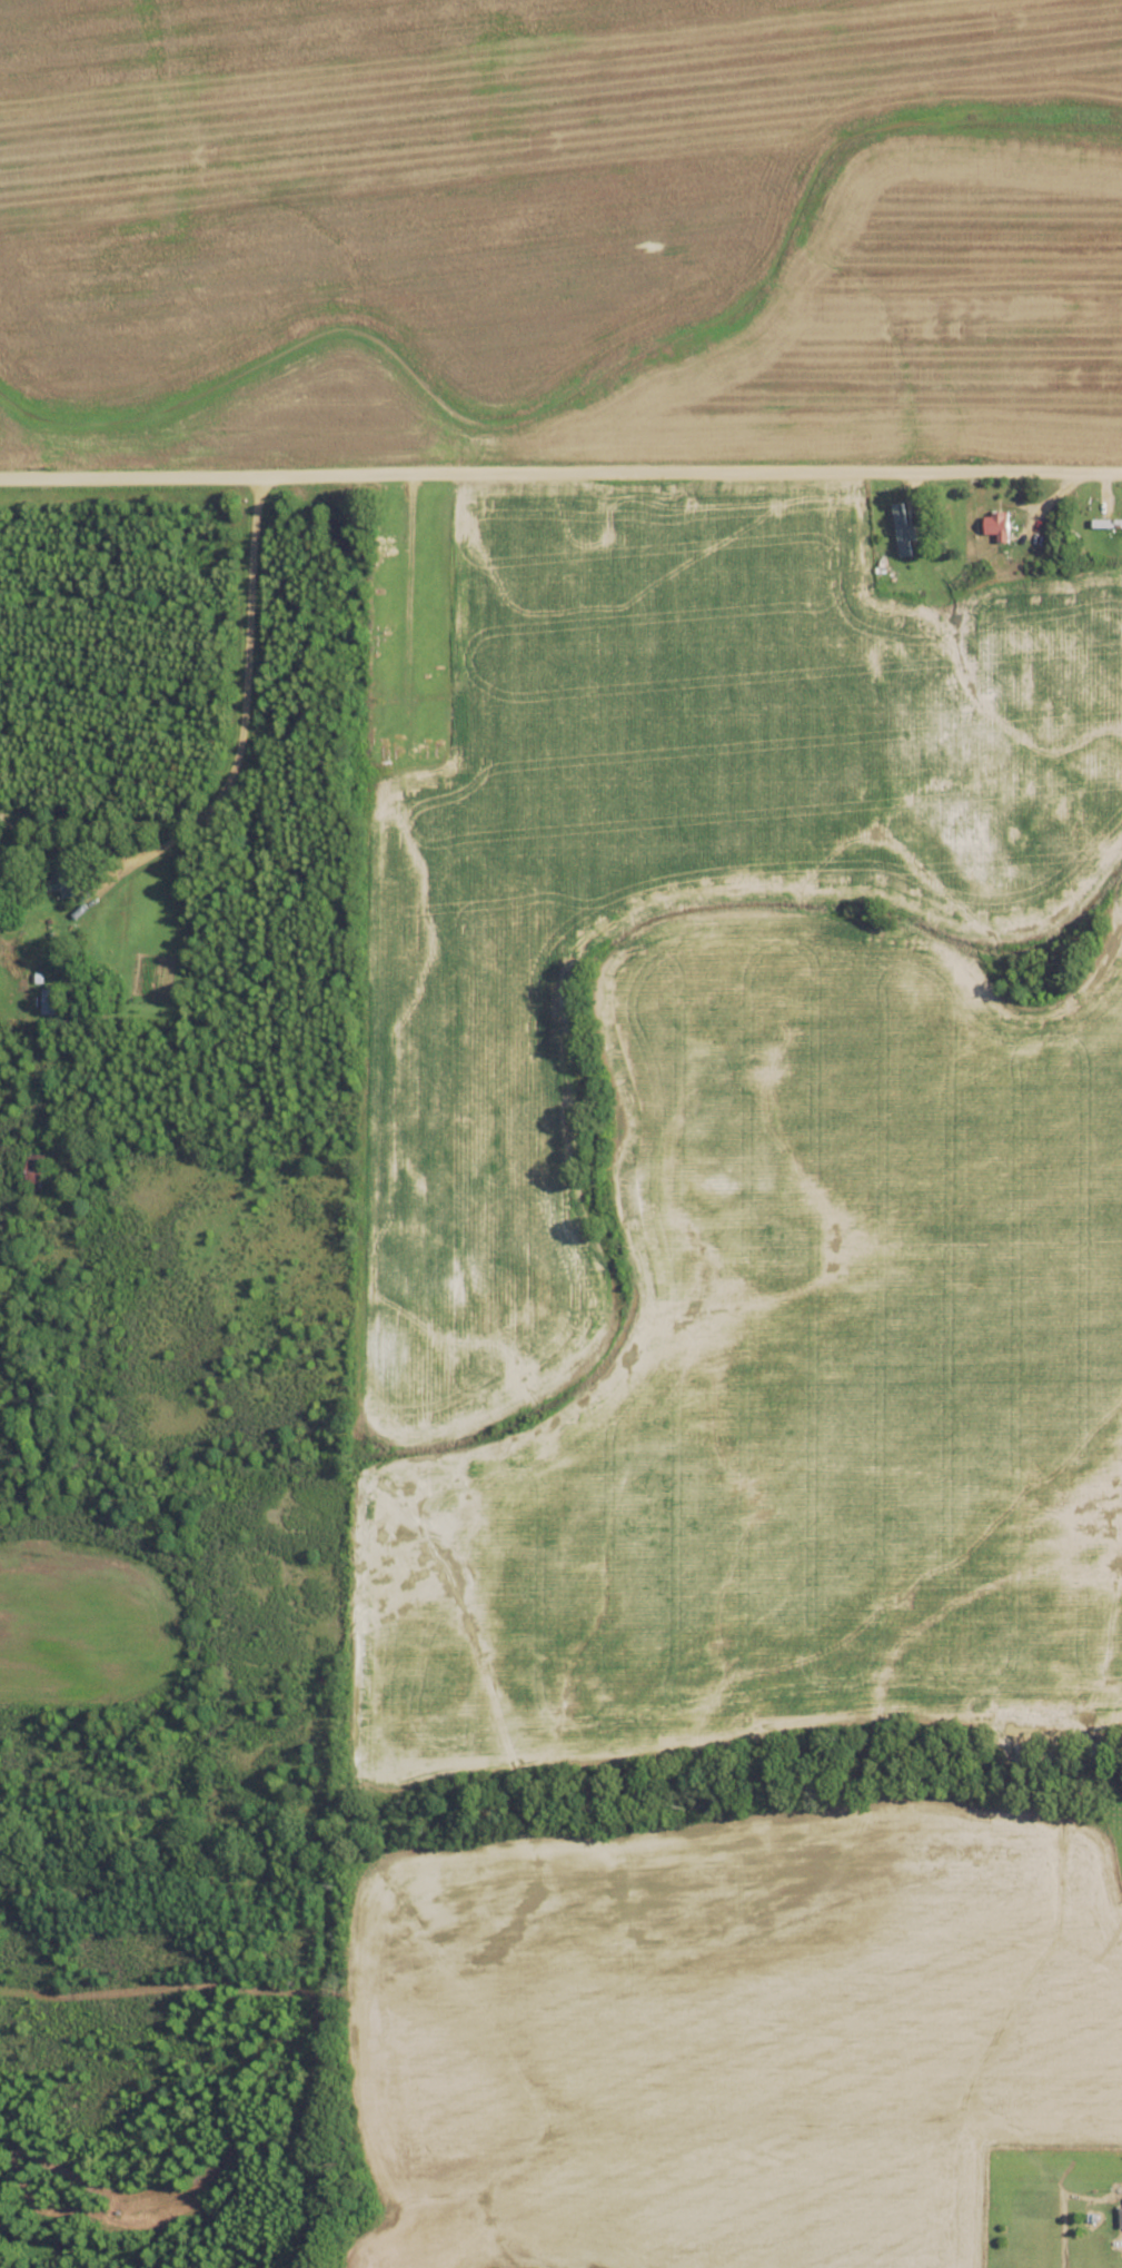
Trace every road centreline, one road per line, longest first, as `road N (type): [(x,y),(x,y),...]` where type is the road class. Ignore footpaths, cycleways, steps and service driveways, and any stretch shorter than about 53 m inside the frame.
road 1 (residential): [(0,467),(1121,472)]
road 2 (track): [(247,464),(242,668),(222,731),(200,785),(96,882)]

